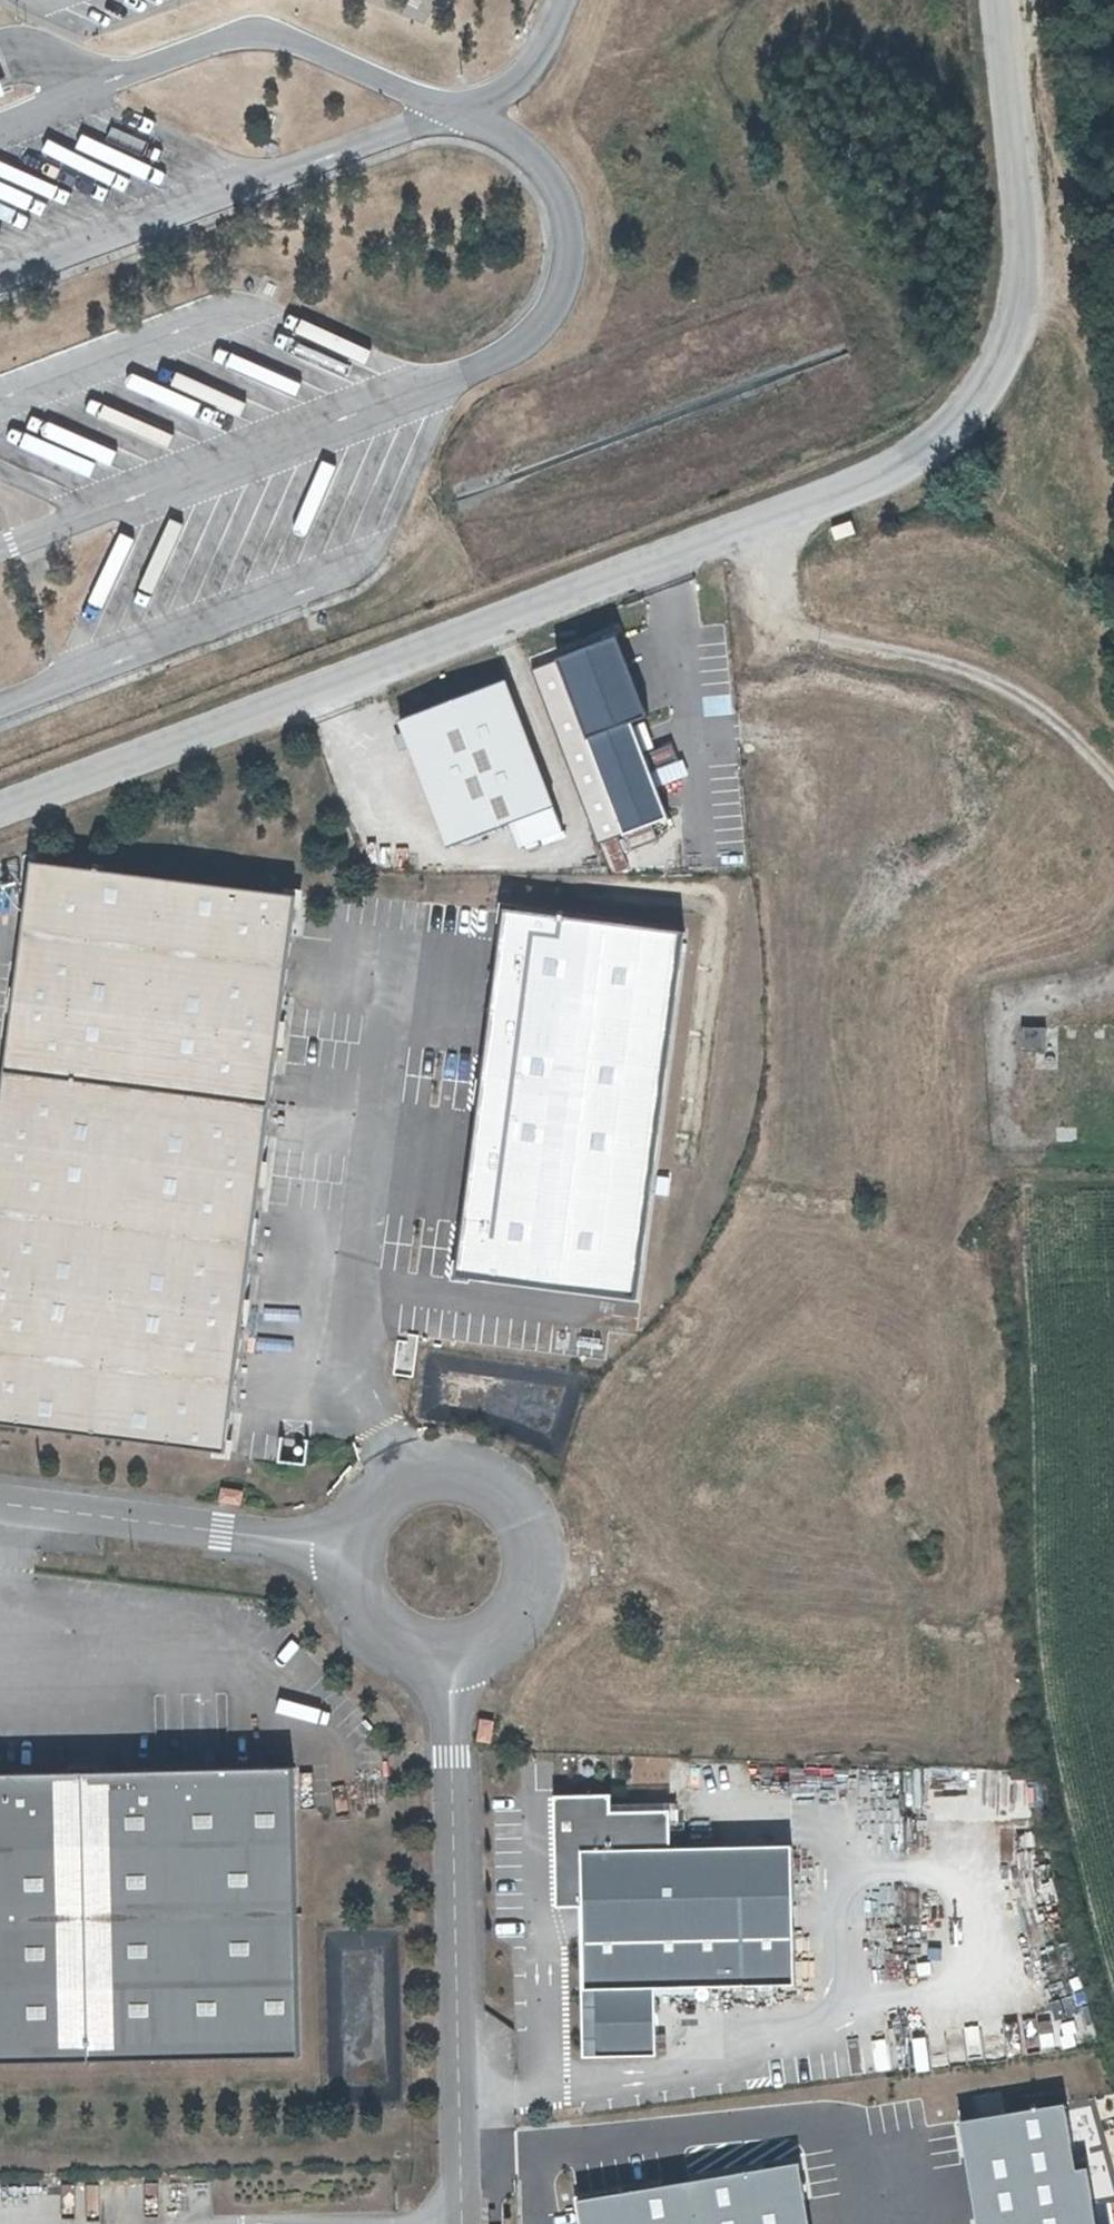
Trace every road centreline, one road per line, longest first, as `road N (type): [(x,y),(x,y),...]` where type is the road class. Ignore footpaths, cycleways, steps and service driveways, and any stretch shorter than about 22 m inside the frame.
road 1 (unclassified): [(996,0),(1025,250),(1022,308),(989,381),(906,463),(0,808)]
road 2 (unclassified): [(462,2223),(446,1667)]
road 3 (unclassified): [(446,1667),(508,1646),(545,1592),(549,1559),(526,1498),(470,1463),(405,1468),(353,1515),(342,1548)]
road 4 (unclassified): [(342,1548),(0,1505)]
road 5 (unclassified): [(342,1548),(343,1584),(356,1617),(380,1644),(411,1661),(446,1667)]

